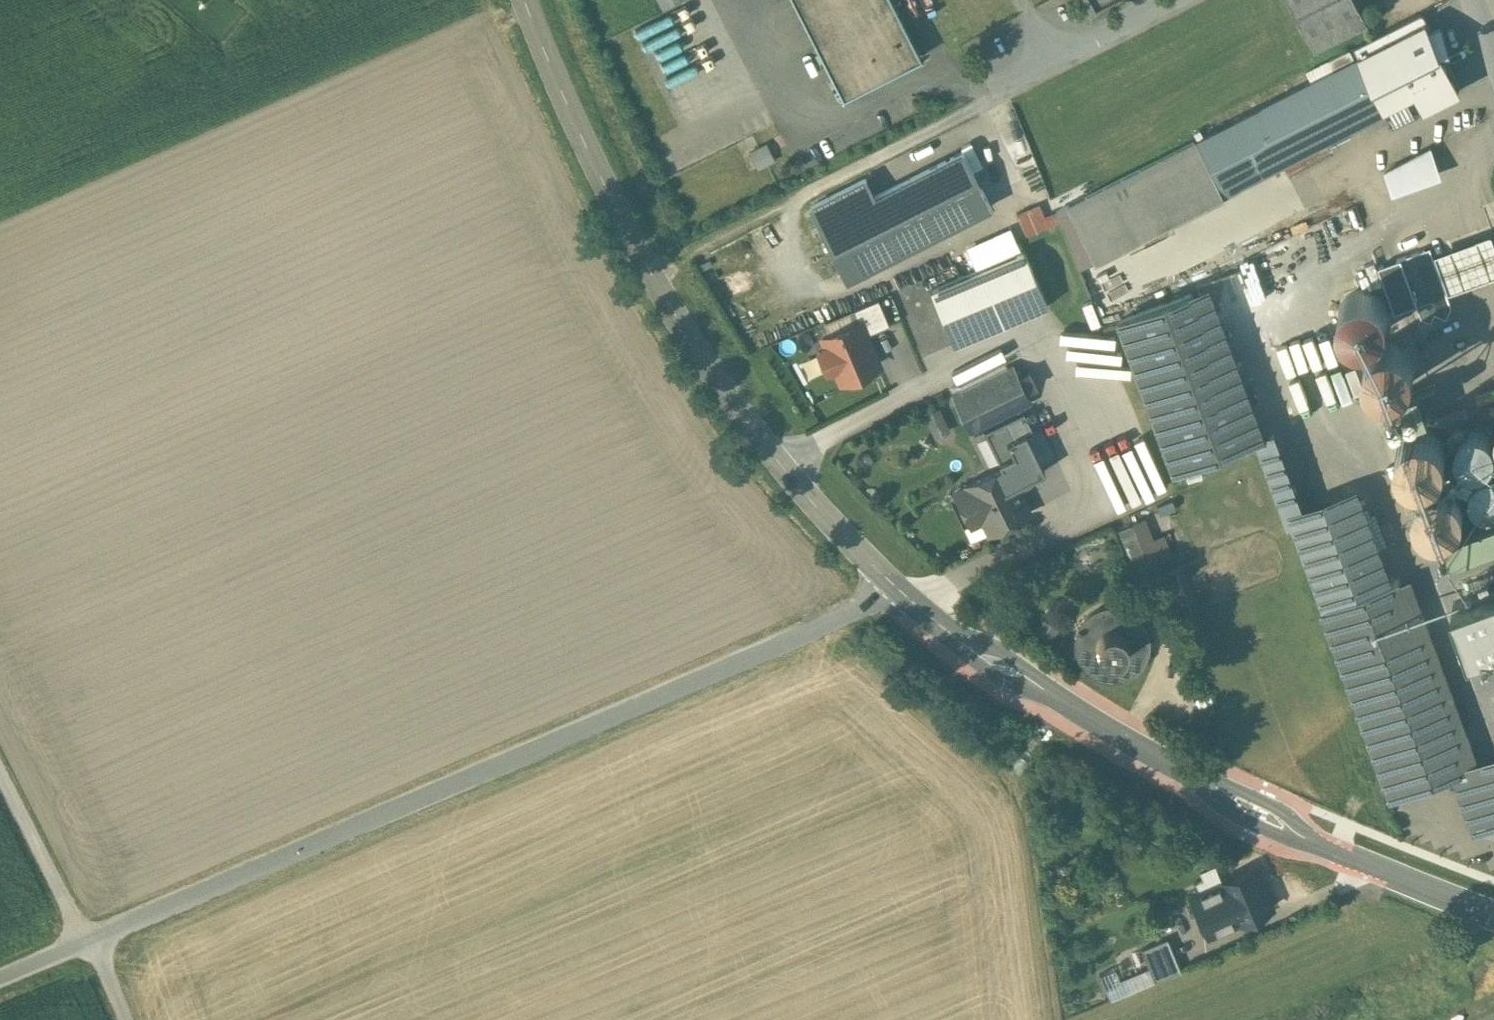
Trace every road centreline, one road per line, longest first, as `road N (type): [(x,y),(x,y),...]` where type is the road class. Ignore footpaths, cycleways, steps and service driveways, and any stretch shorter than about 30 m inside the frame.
road 1 (unclassified): [(85,941),(898,590)]
road 2 (tertiary): [(523,0),(609,193),(696,344),(788,475),(898,590)]
road 3 (tertiary): [(898,590),(1107,743),(1275,825),(1493,915)]
road 4 (track): [(0,771),(85,941)]
road 5 (unclassified): [(1159,0),(1028,64)]

